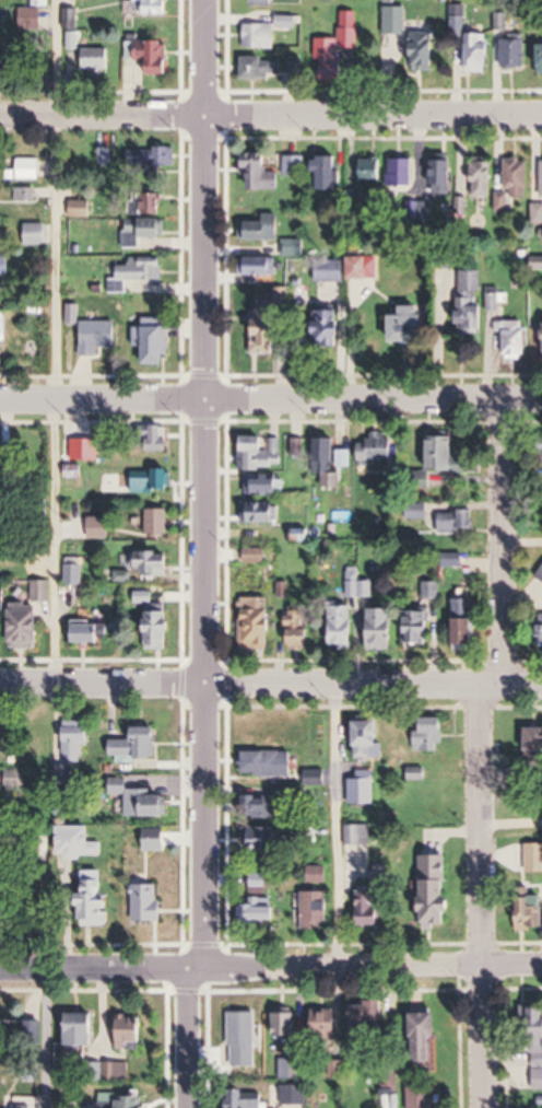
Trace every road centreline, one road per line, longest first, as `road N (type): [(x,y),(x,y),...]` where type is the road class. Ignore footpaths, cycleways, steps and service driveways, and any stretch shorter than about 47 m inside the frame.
road 1 (residential): [(208,969),(204,0)]
road 2 (residential): [(541,691),(0,687)]
road 3 (residential): [(541,398),(0,401)]
road 4 (residential): [(541,966),(0,968)]
road 5 (residential): [(541,114),(0,115)]
road 6 (residential): [(485,1107),(479,691)]
road 7 (residential): [(507,691),(507,398)]
road 8 (residential): [(190,1107),(192,969)]

